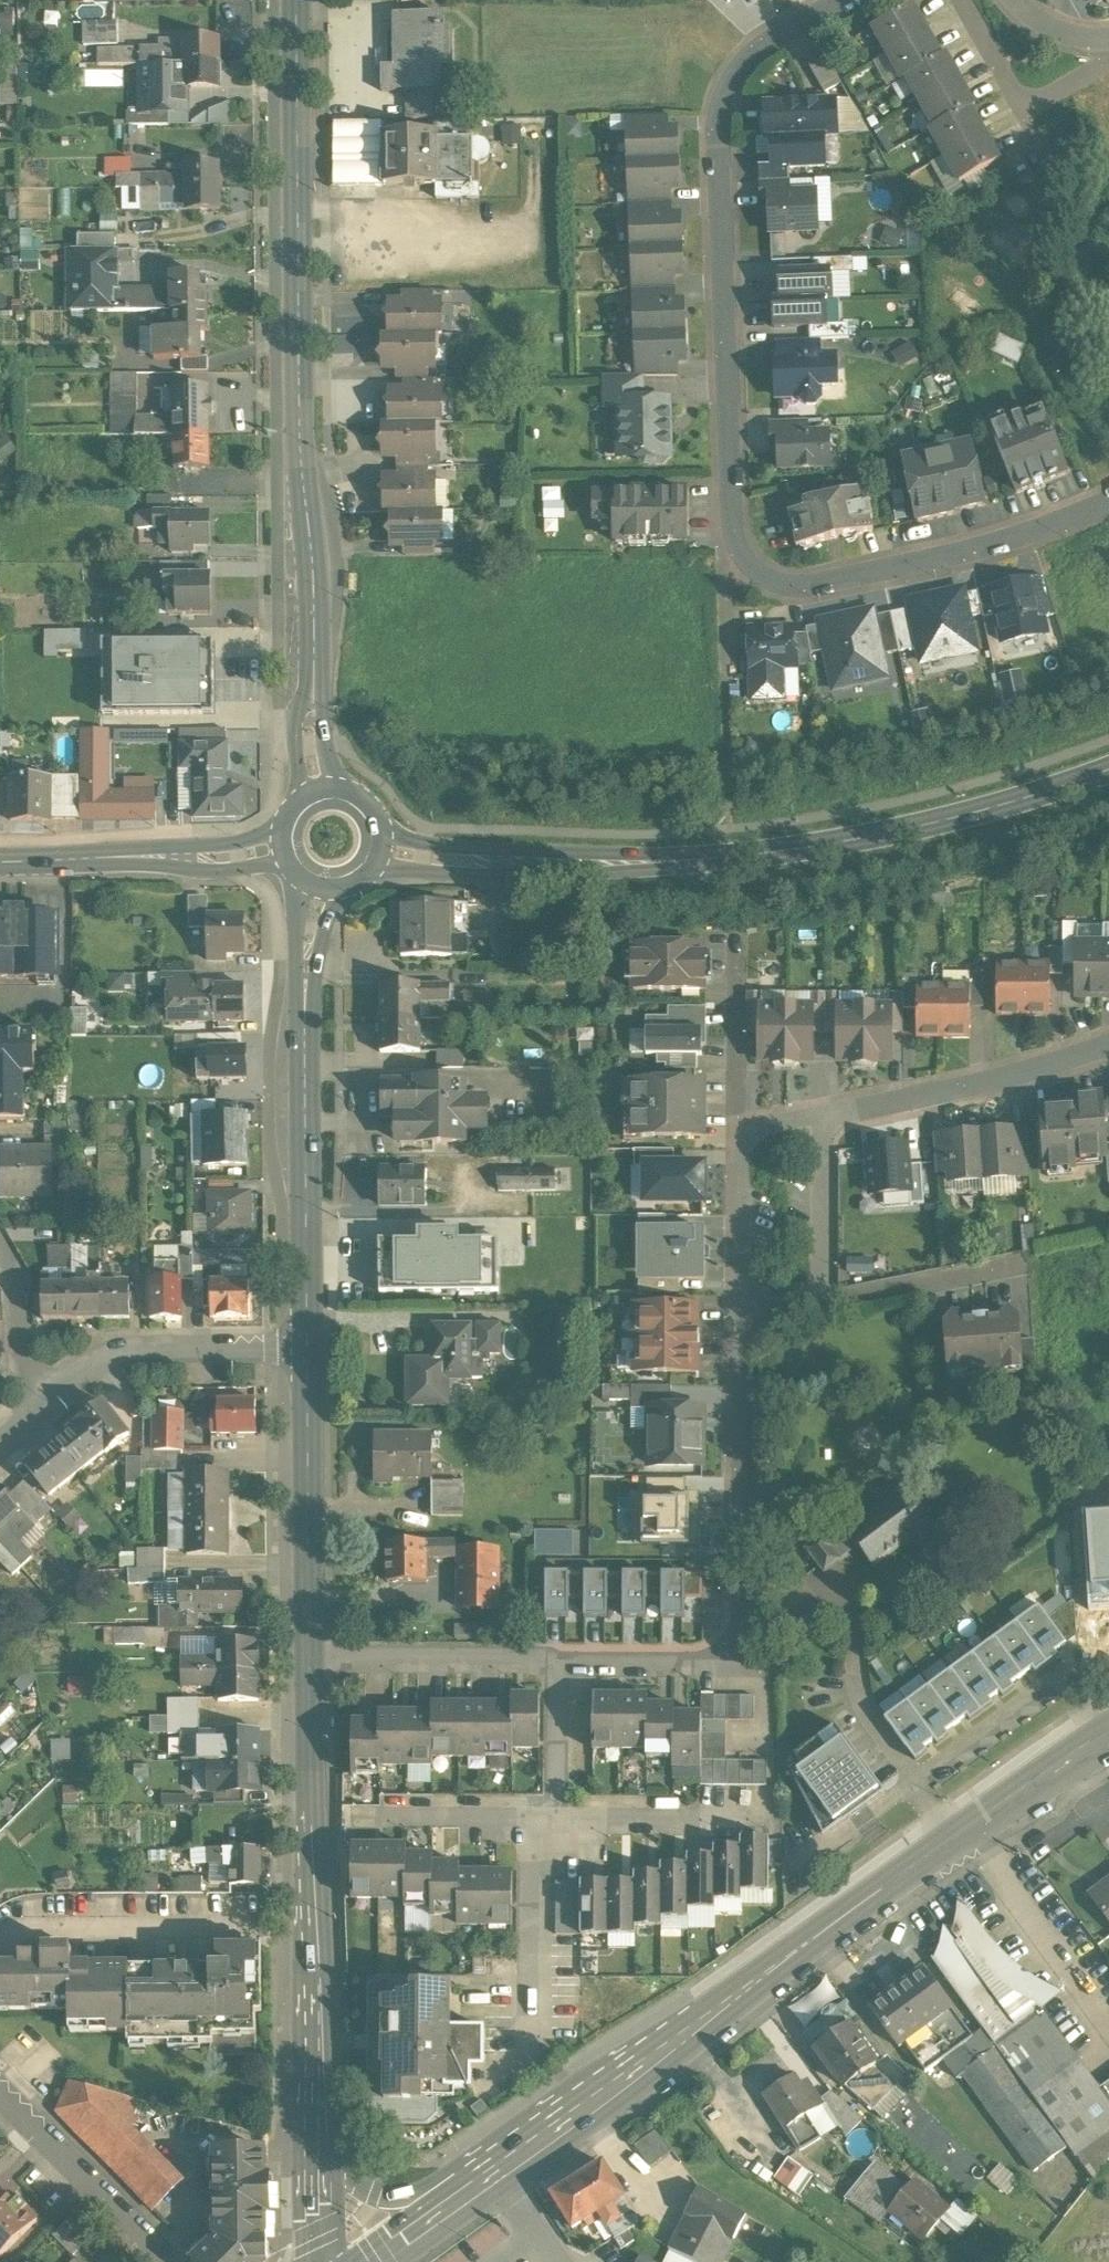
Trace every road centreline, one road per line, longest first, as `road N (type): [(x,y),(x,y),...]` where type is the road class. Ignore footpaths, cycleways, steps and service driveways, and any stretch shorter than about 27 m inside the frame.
road 1 (residential): [(845,0),(761,45),(728,83),(720,130),(735,505),(745,557),(770,583),(815,586),(950,557),(1108,503)]
road 2 (primary): [(320,801),(299,398),(296,0)]
road 3 (residential): [(746,1320),(742,1662),(309,1656)]
road 4 (primary): [(1108,774),(888,841),(706,860),(488,861),(369,849)]
road 5 (tertiary): [(642,2060),(953,1838),(1108,1740)]
road 6 (tertiary): [(308,1345),(306,976),(322,876)]
road 7 (tertiary): [(315,2117),(309,1656)]
road 8 (tertiary): [(642,2060),(542,2107),(417,2193),(388,2197),(352,2182),(315,2117)]
road 9 (residential): [(308,1345),(128,1351),(93,1363),(0,1442)]
road 10 (tertiary): [(372,2261),(642,2060)]
road 11 (tertiary): [(309,1656),(308,1345)]
road 12 (secondary): [(293,846),(242,854),(0,855)]
road 13 (residential): [(1108,1046),(1033,1074),(828,1117)]
road 14 (residential): [(746,1320),(801,1316),(823,1303),(831,1281),(828,1117)]
road 15 (residential): [(828,1117),(748,1140),(741,1166),(746,1320)]
road 16 (residential): [(172,2261),(0,2088)]
road 17 (tertiary): [(321,2261),(315,2117)]
road 18 (residential): [(1025,109),(964,0)]

